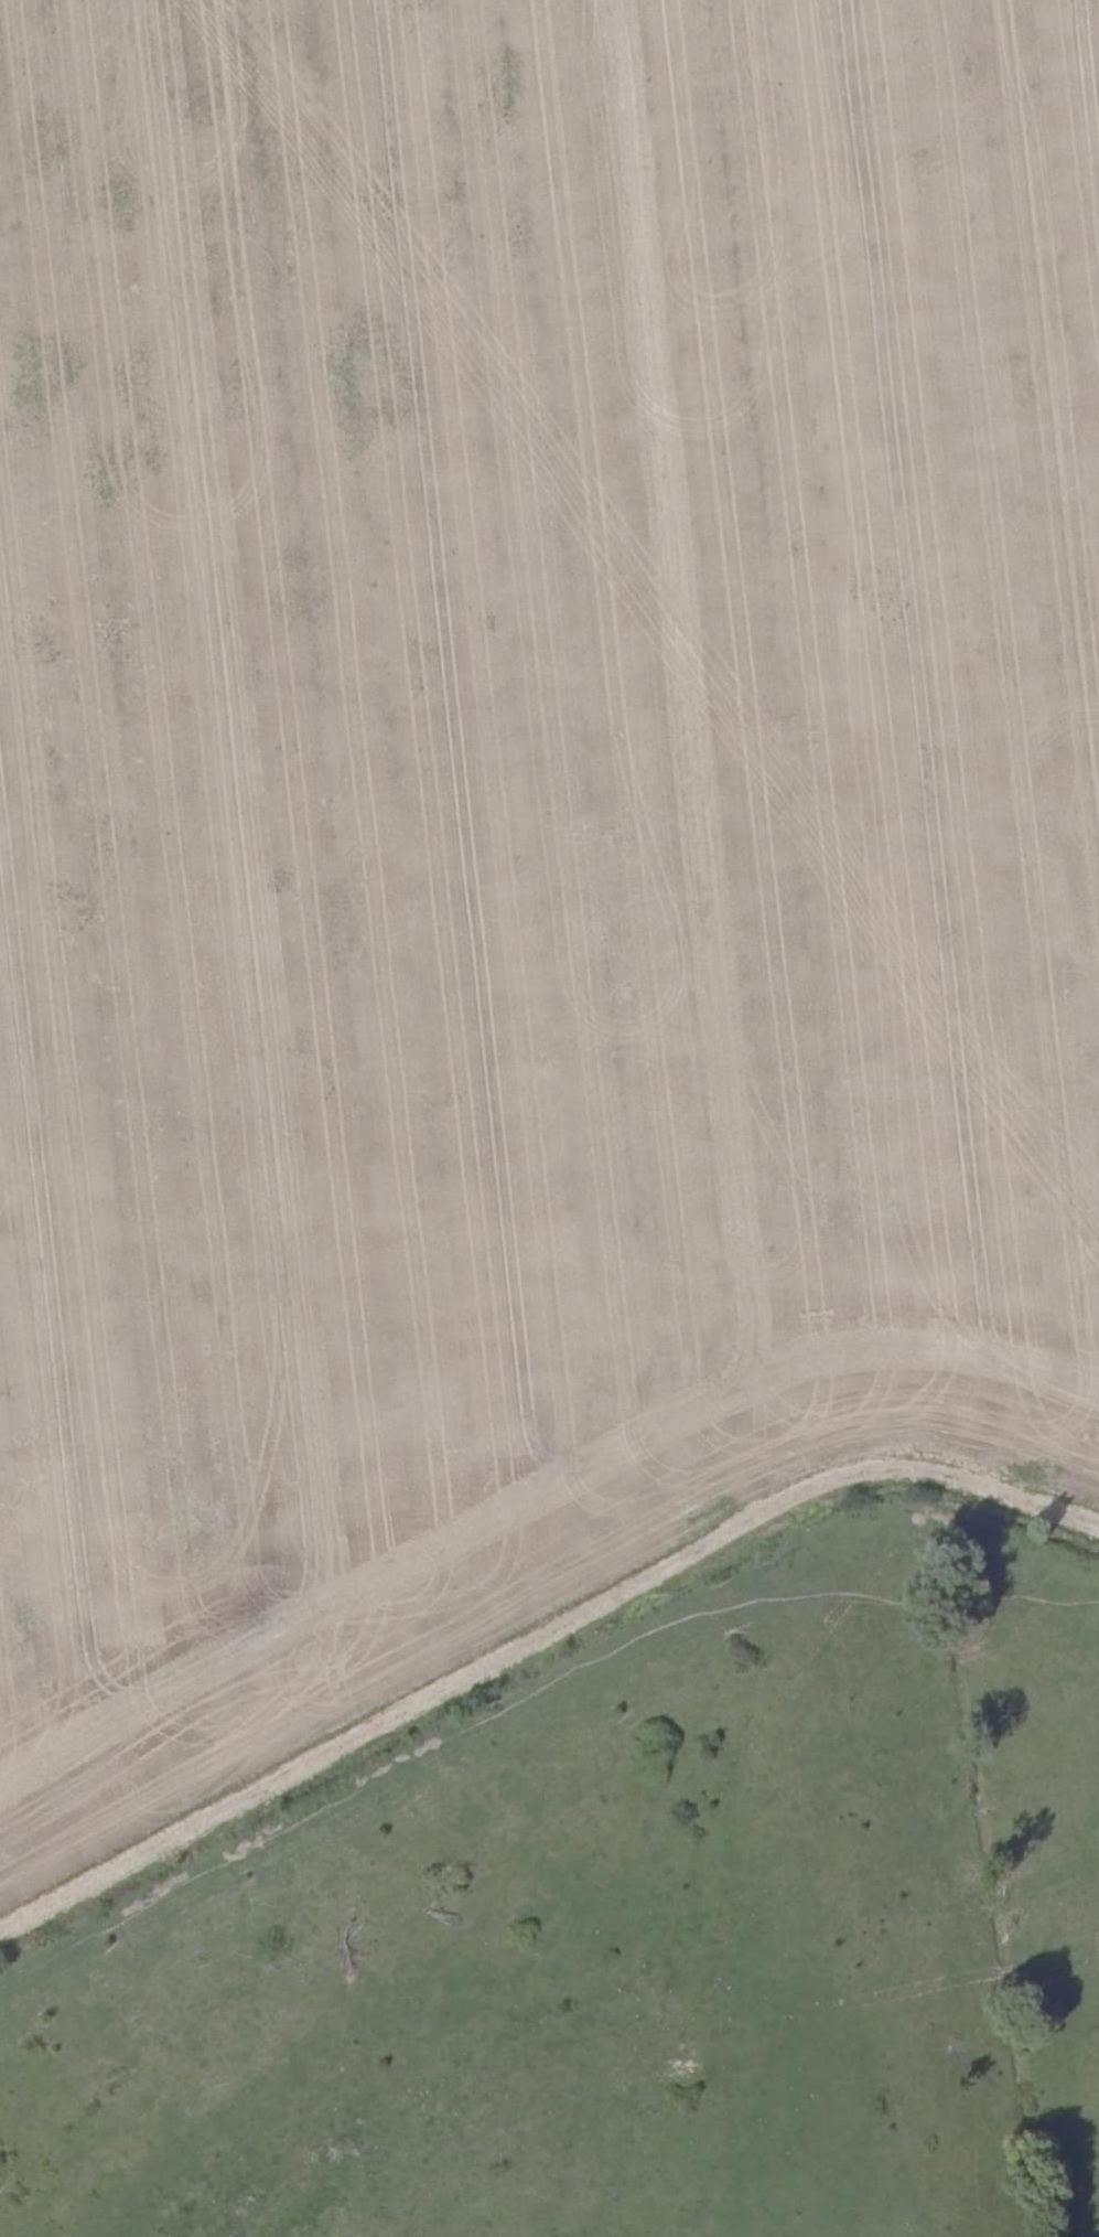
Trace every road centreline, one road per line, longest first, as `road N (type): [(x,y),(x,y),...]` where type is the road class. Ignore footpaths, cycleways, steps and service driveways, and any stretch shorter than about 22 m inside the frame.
road 1 (track): [(0,1945),(853,1479),(910,1473),(1098,1534)]

